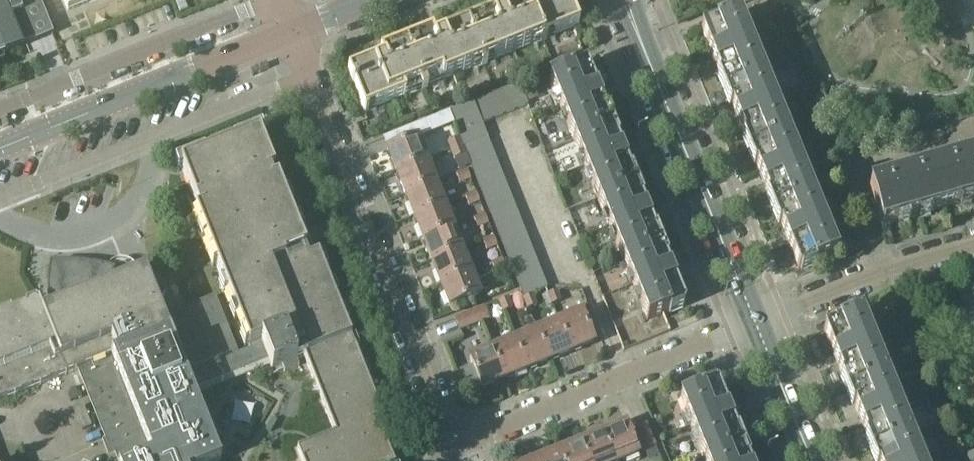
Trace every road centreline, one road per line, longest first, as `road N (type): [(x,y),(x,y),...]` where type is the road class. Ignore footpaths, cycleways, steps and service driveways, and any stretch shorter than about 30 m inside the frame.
road 1 (residential): [(291,28),(456,444)]
road 2 (primary): [(758,324),(626,0)]
road 3 (residential): [(758,324),(456,444)]
road 4 (tertiary): [(0,148),(291,28)]
road 5 (residential): [(758,324),(973,246)]
road 6 (primary): [(814,460),(758,324)]

